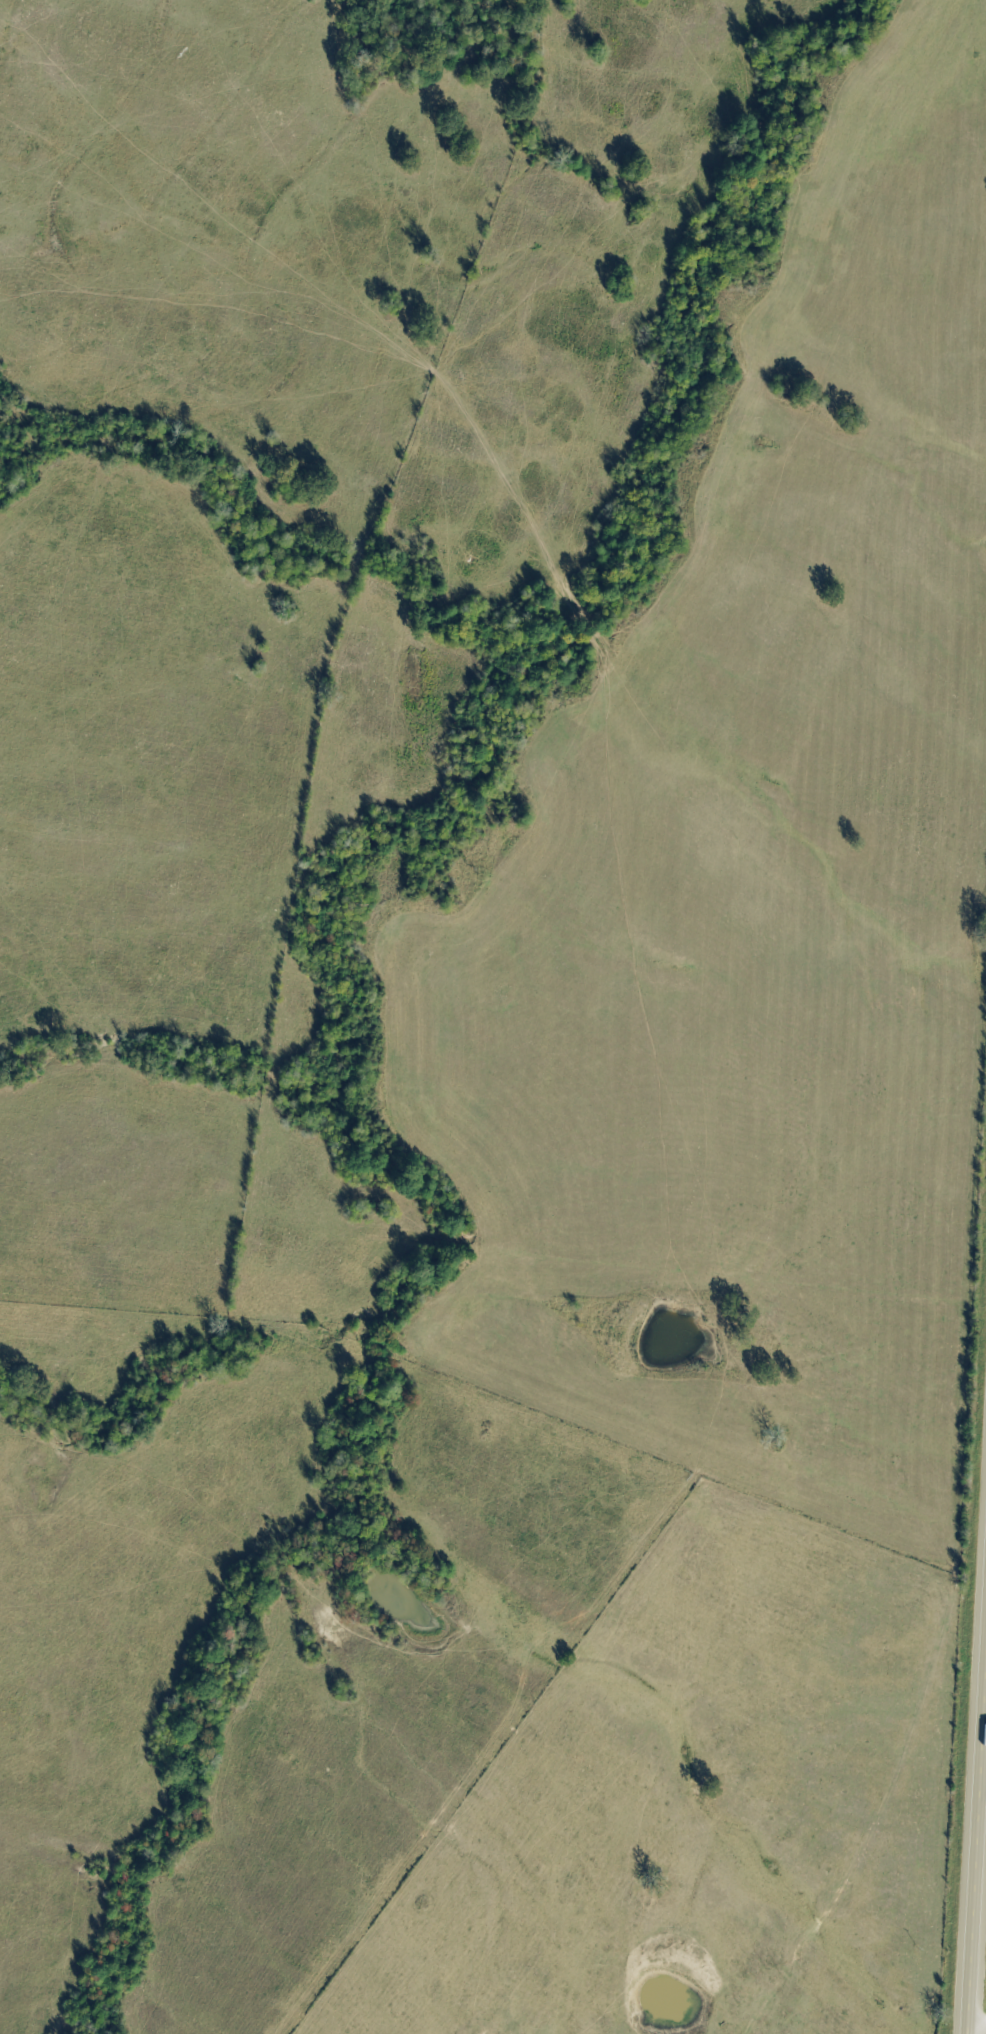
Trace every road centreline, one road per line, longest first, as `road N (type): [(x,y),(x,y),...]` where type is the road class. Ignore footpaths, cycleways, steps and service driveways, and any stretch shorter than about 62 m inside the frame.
road 1 (primary): [(971,2033),(985,1727)]

